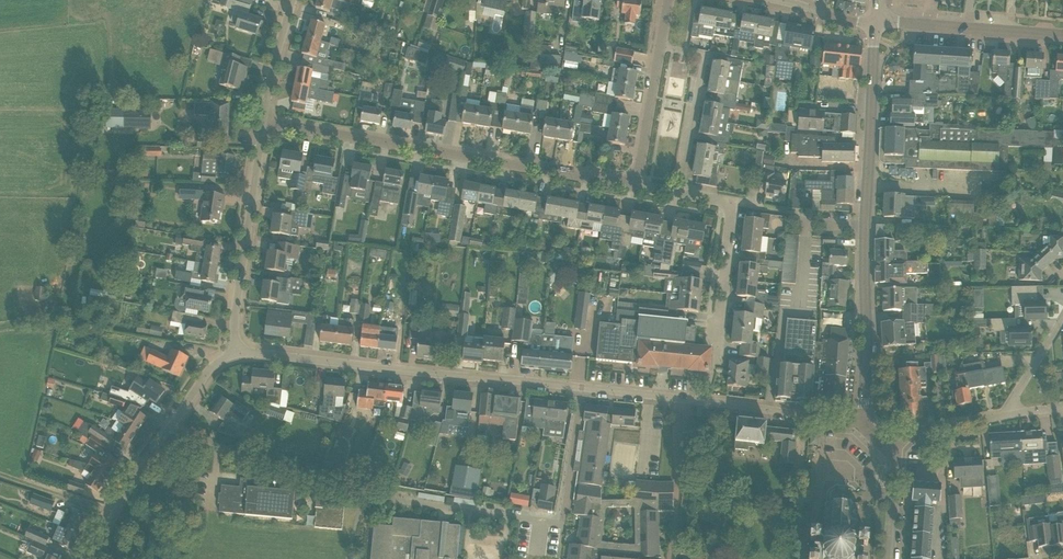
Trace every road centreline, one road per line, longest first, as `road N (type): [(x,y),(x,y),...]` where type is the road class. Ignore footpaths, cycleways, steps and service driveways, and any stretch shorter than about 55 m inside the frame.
road 1 (residential): [(168,429),(319,487),(552,523),(580,387)]
road 2 (residential): [(863,425),(874,22)]
road 3 (residential): [(636,186),(261,124)]
road 4 (residential): [(580,387),(240,353)]
road 5 (residential): [(863,425),(580,387)]
road 6 (residential): [(240,353),(230,302),(261,124)]
road 7 (residential): [(713,373),(732,217),(721,200),(680,194)]
road 8 (tertiary): [(1062,34),(874,22)]
road 9 (residential): [(680,194),(705,54),(660,47)]
road 10 (residential): [(95,558),(168,429)]
road 11 (residential): [(636,186),(660,47)]
road 12 (residential): [(261,124),(296,0)]
road 13 (residential): [(887,445),(916,430),(1007,410)]
road 14 (track): [(116,514),(0,474)]

